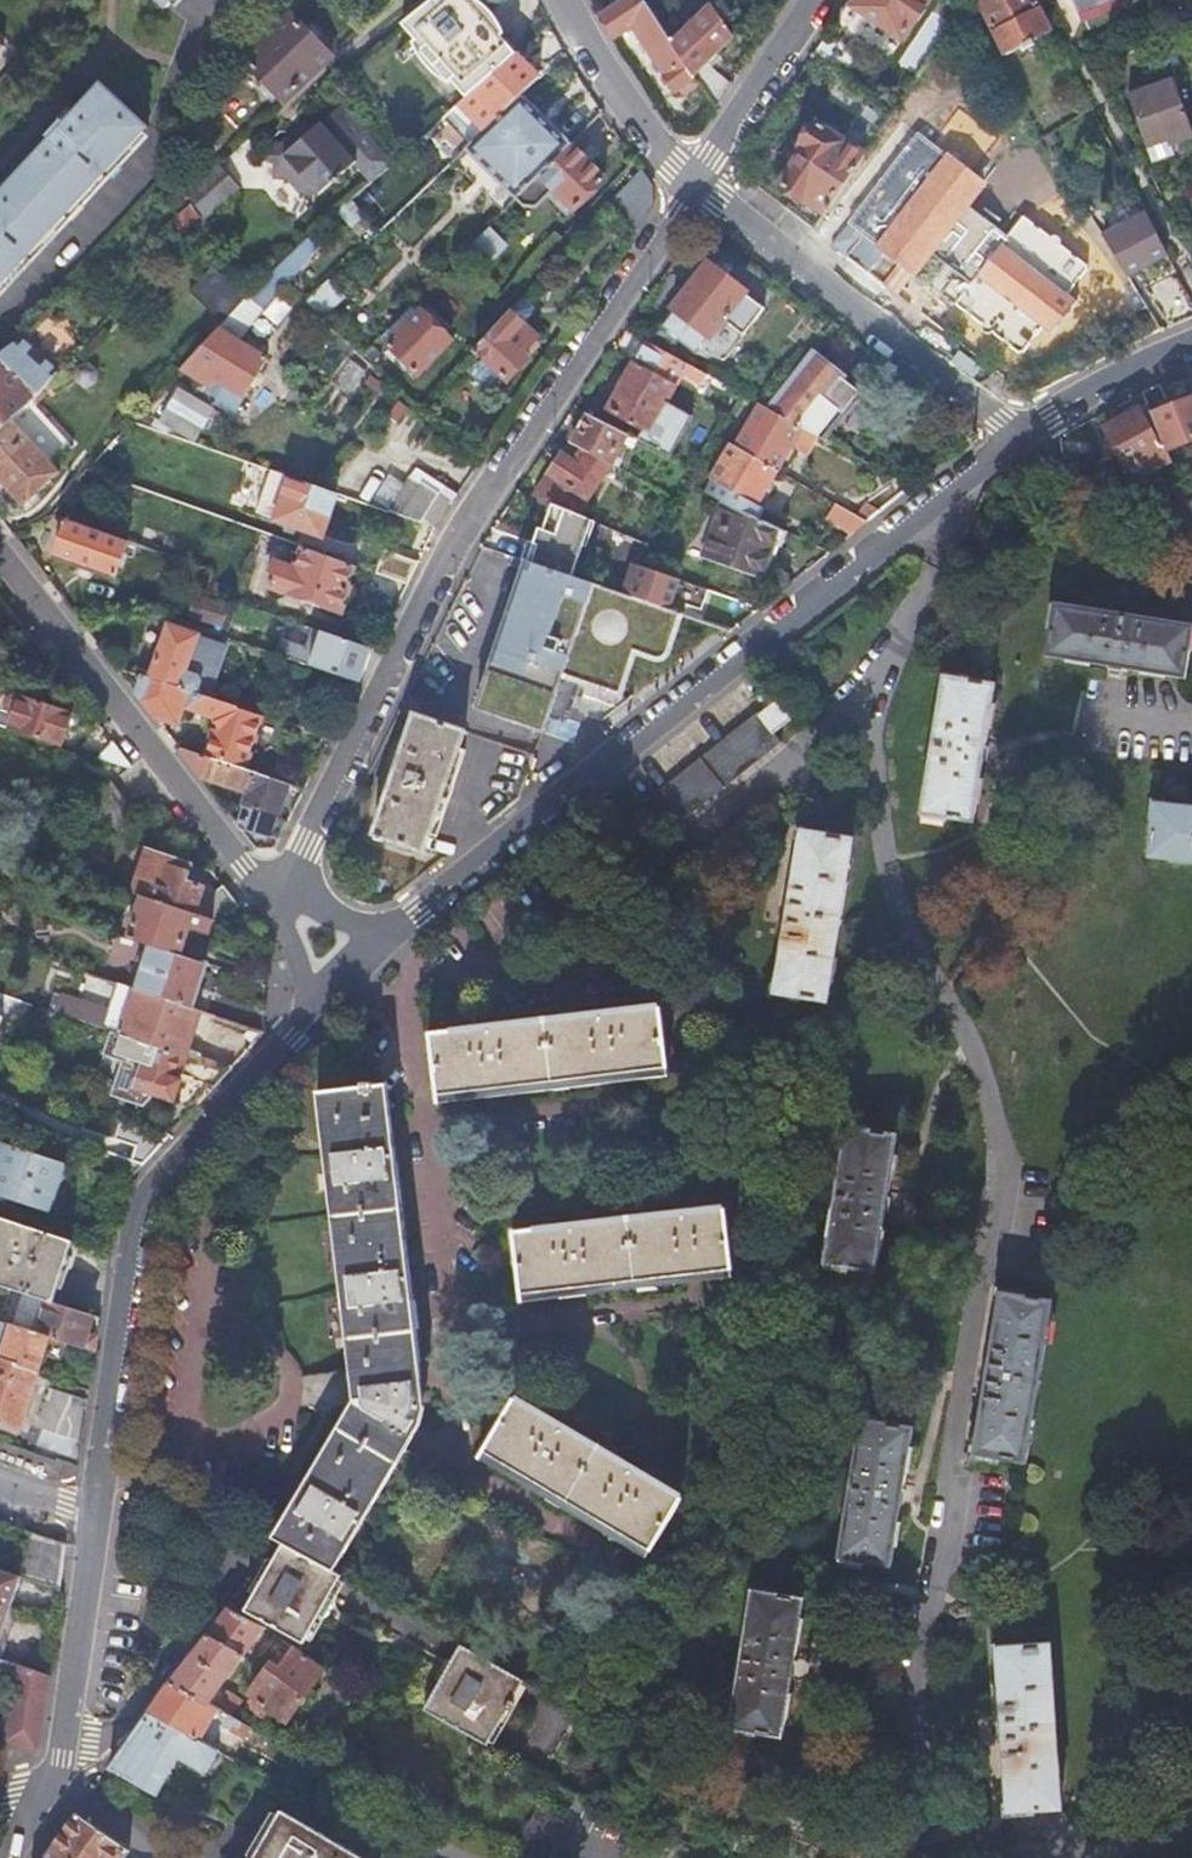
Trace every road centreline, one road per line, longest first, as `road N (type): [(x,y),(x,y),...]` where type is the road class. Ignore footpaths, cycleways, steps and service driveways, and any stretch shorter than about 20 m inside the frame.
road 1 (residential): [(1023,439),(376,940)]
road 2 (residential): [(291,886),(457,538),(693,188)]
road 3 (residential): [(311,1002),(142,1206),(93,1508)]
road 4 (residential): [(0,556),(243,868),(281,904)]
road 5 (residential): [(693,188),(1023,439)]
road 6 (residential): [(93,1508),(53,1783)]
road 7 (residential): [(562,0),(576,36),(693,188)]
road 8 (residential): [(693,188),(817,0)]
road 9 (residential): [(1191,344),(1023,439)]

